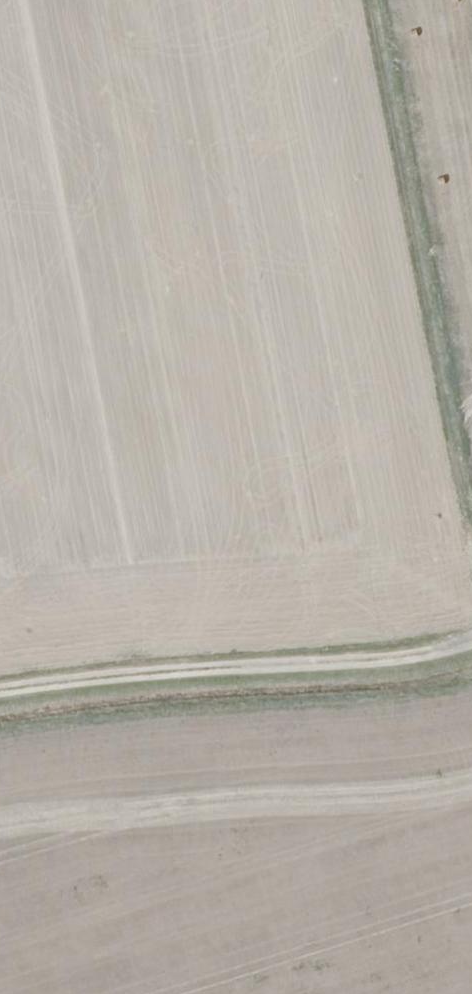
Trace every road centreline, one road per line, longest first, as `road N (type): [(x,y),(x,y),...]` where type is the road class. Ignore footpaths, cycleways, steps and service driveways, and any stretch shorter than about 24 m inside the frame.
road 1 (track): [(0,707),(471,658)]

